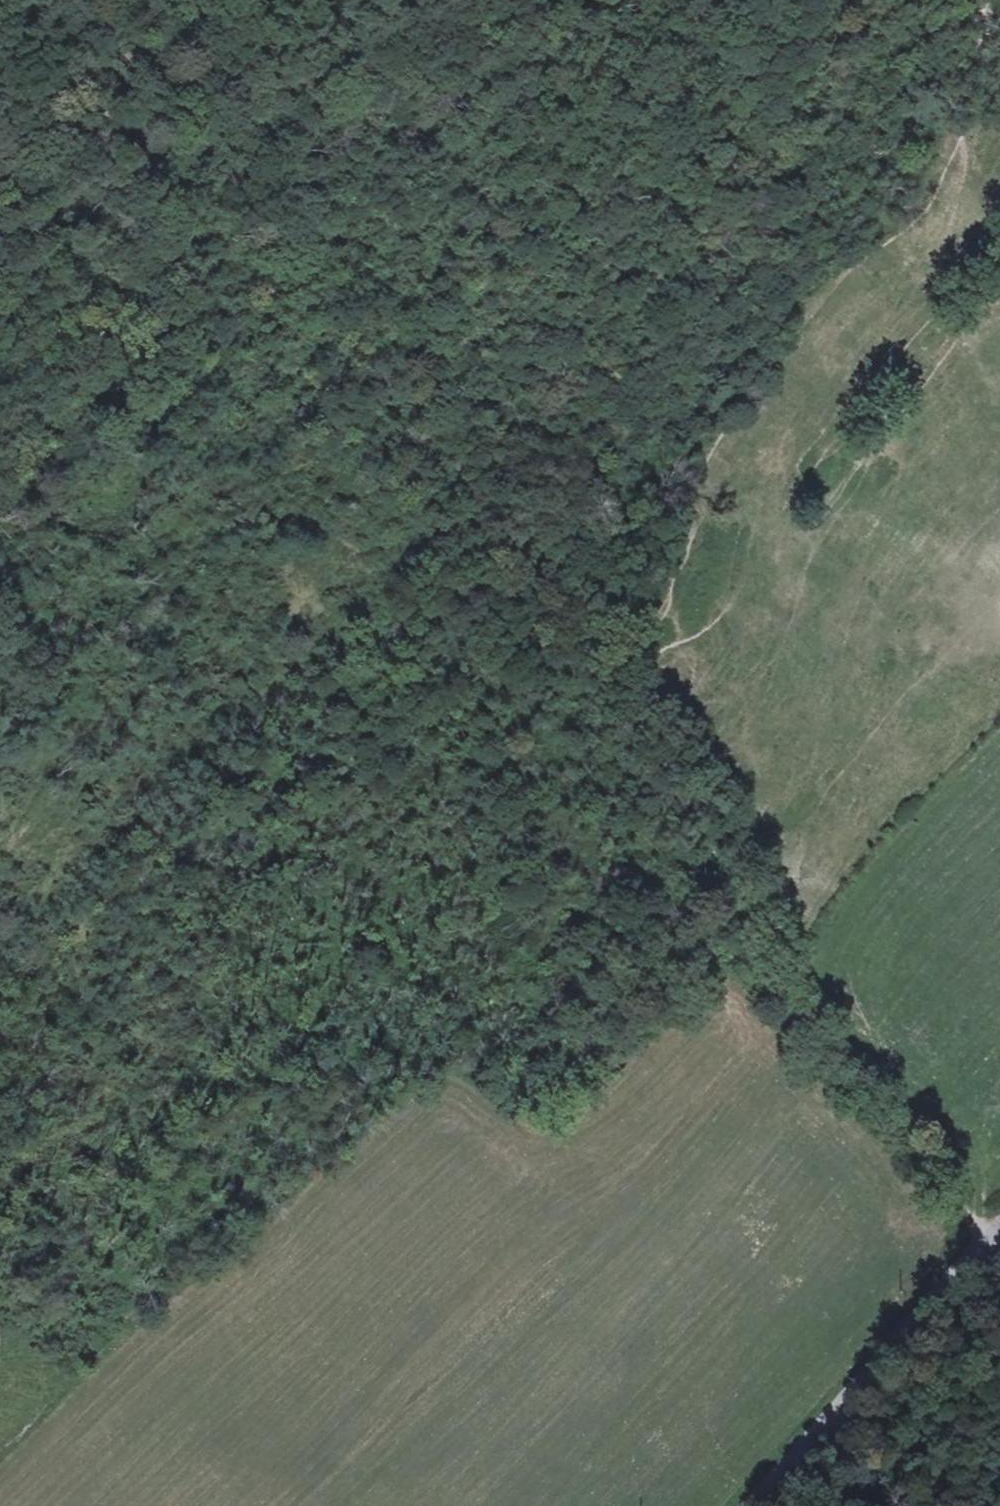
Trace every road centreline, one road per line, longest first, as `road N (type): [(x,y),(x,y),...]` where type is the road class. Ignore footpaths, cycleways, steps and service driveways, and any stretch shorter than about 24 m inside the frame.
road 1 (tertiary): [(758,1505),(999,1235)]
road 2 (track): [(782,989),(952,1191),(982,1255)]

